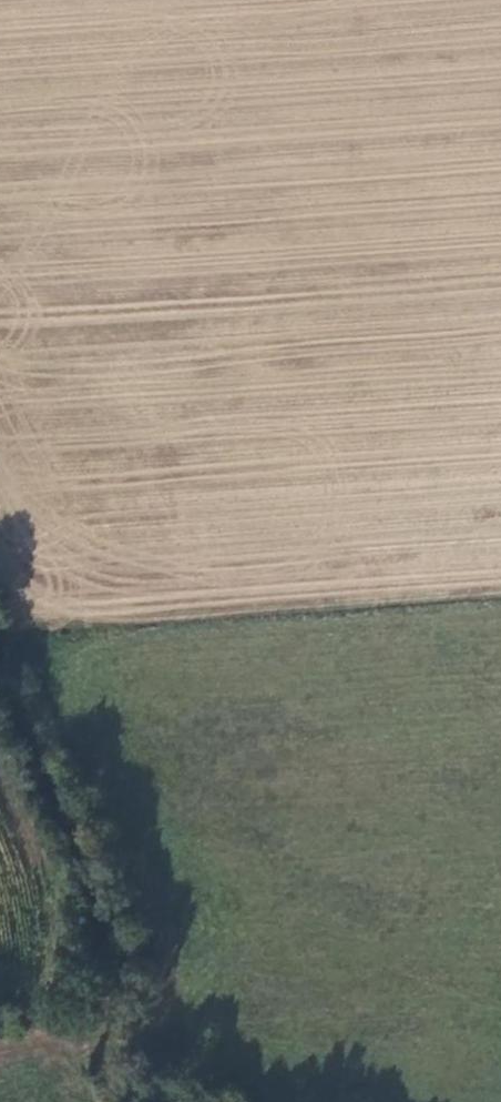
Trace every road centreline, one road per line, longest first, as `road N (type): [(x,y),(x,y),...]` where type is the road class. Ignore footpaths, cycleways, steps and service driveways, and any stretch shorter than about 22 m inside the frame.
road 1 (track): [(146,1101),(113,1088),(102,1069),(94,1029),(99,975),(79,876),(0,681)]

